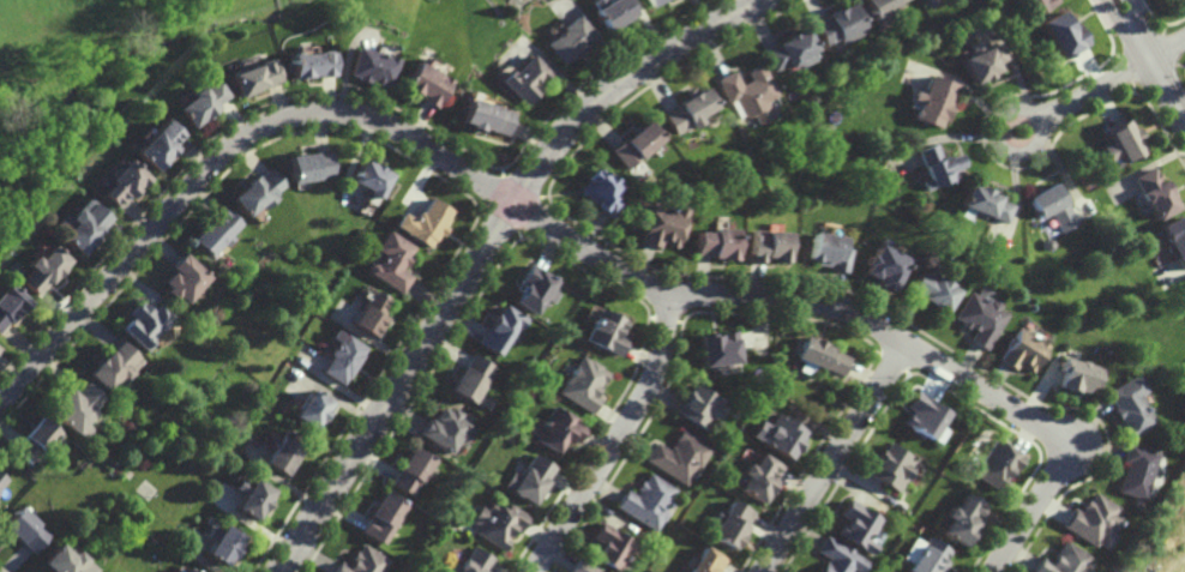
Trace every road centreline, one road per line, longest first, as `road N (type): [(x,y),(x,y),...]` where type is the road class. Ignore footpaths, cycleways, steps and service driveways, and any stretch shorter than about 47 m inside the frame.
road 1 (residential): [(0,404),(233,142),(290,114),(343,113),(398,130),(654,287),(842,307),(1046,429),(1063,442),(1063,465),(997,571)]
road 2 (residential): [(282,571),(561,138),(633,72),(761,0)]
road 3 (residential): [(673,293),(650,386),(533,571)]
road 4 (residential): [(908,344),(764,571)]
road 5 (residential): [(1153,58),(1039,121)]
road 6 (residential): [(1001,139),(1013,150),(1029,149),(1040,137),(1039,121),(1027,110),(1011,112),(1000,124),(1001,139)]

